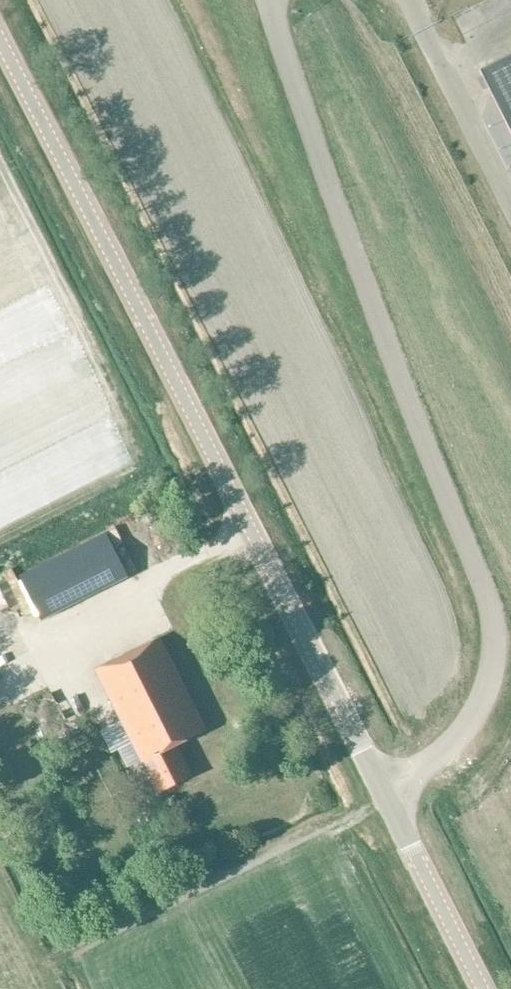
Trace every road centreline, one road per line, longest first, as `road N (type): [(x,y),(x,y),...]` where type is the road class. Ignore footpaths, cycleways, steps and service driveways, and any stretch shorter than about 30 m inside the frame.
road 1 (unclassified): [(387,798),(471,713),(492,646),(483,599),(263,0)]
road 2 (tertiary): [(387,798),(0,45)]
road 3 (tertiary): [(482,988),(387,798)]

